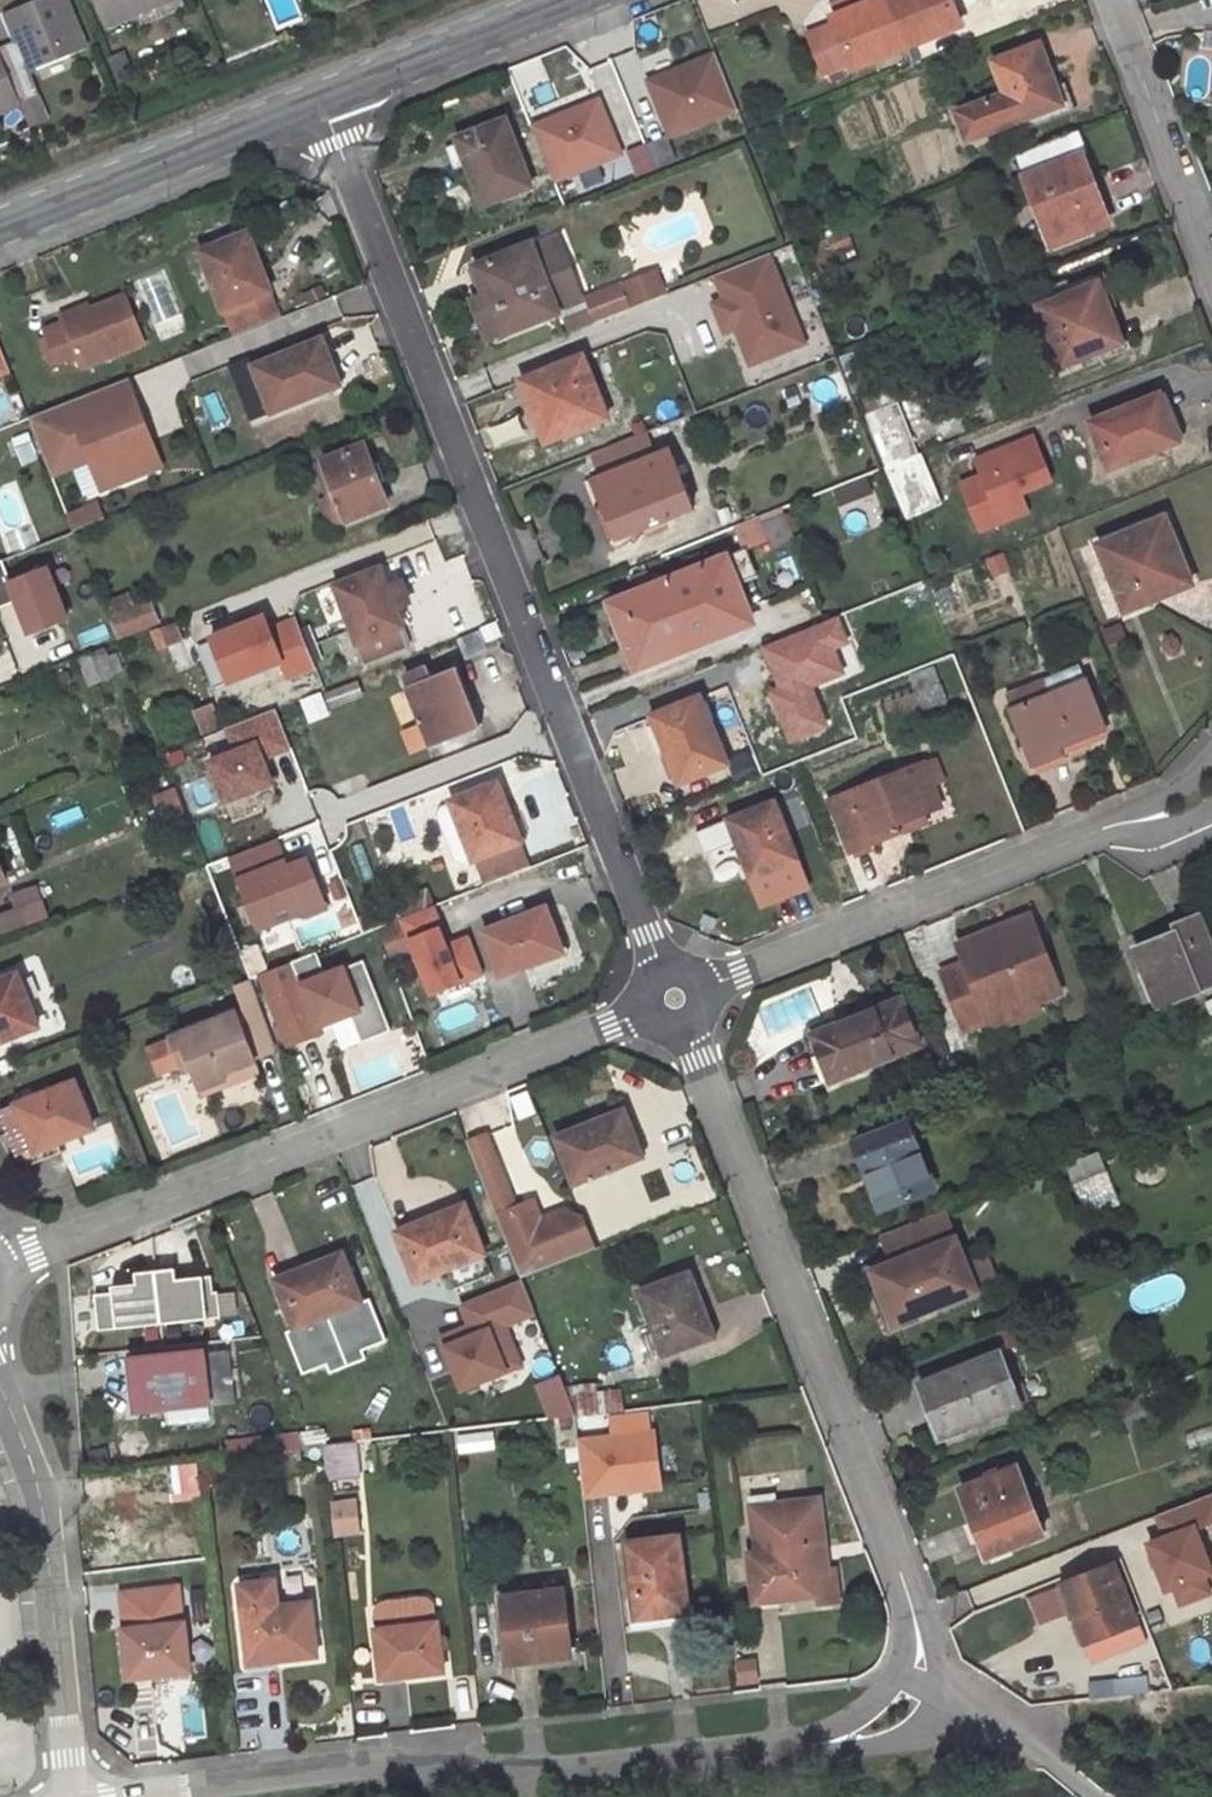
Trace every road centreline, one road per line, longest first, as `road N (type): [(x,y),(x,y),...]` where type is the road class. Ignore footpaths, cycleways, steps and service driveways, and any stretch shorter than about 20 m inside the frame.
road 1 (residential): [(316,101),(674,997)]
road 2 (residential): [(128,1796),(363,1768),(543,1775),(848,1737),(919,1689)]
road 3 (residential): [(919,1689),(923,1630),(674,997)]
road 4 (residential): [(674,997),(12,1264)]
road 5 (residential): [(1211,773),(1190,795),(674,997)]
road 6 (residential): [(0,1381),(43,1502),(75,1796)]
road 7 (secondary): [(0,226),(316,101)]
road 8 (residential): [(1112,0),(1211,261)]
road 9 (secondary): [(316,101),(569,0)]
road 10 (unclassified): [(919,1689),(1002,1729),(1096,1796)]

